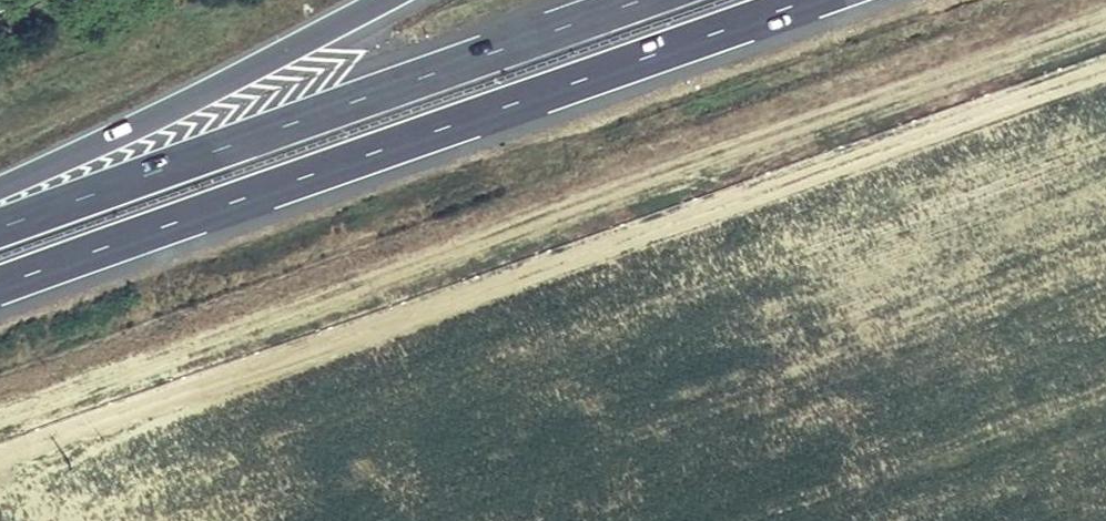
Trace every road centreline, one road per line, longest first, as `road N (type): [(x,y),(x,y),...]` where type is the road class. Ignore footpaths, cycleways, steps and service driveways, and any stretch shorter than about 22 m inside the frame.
road 1 (motorway): [(0,286),(810,0)]
road 2 (motorway): [(640,0),(0,227)]
road 3 (motorway): [(386,0),(0,187)]

